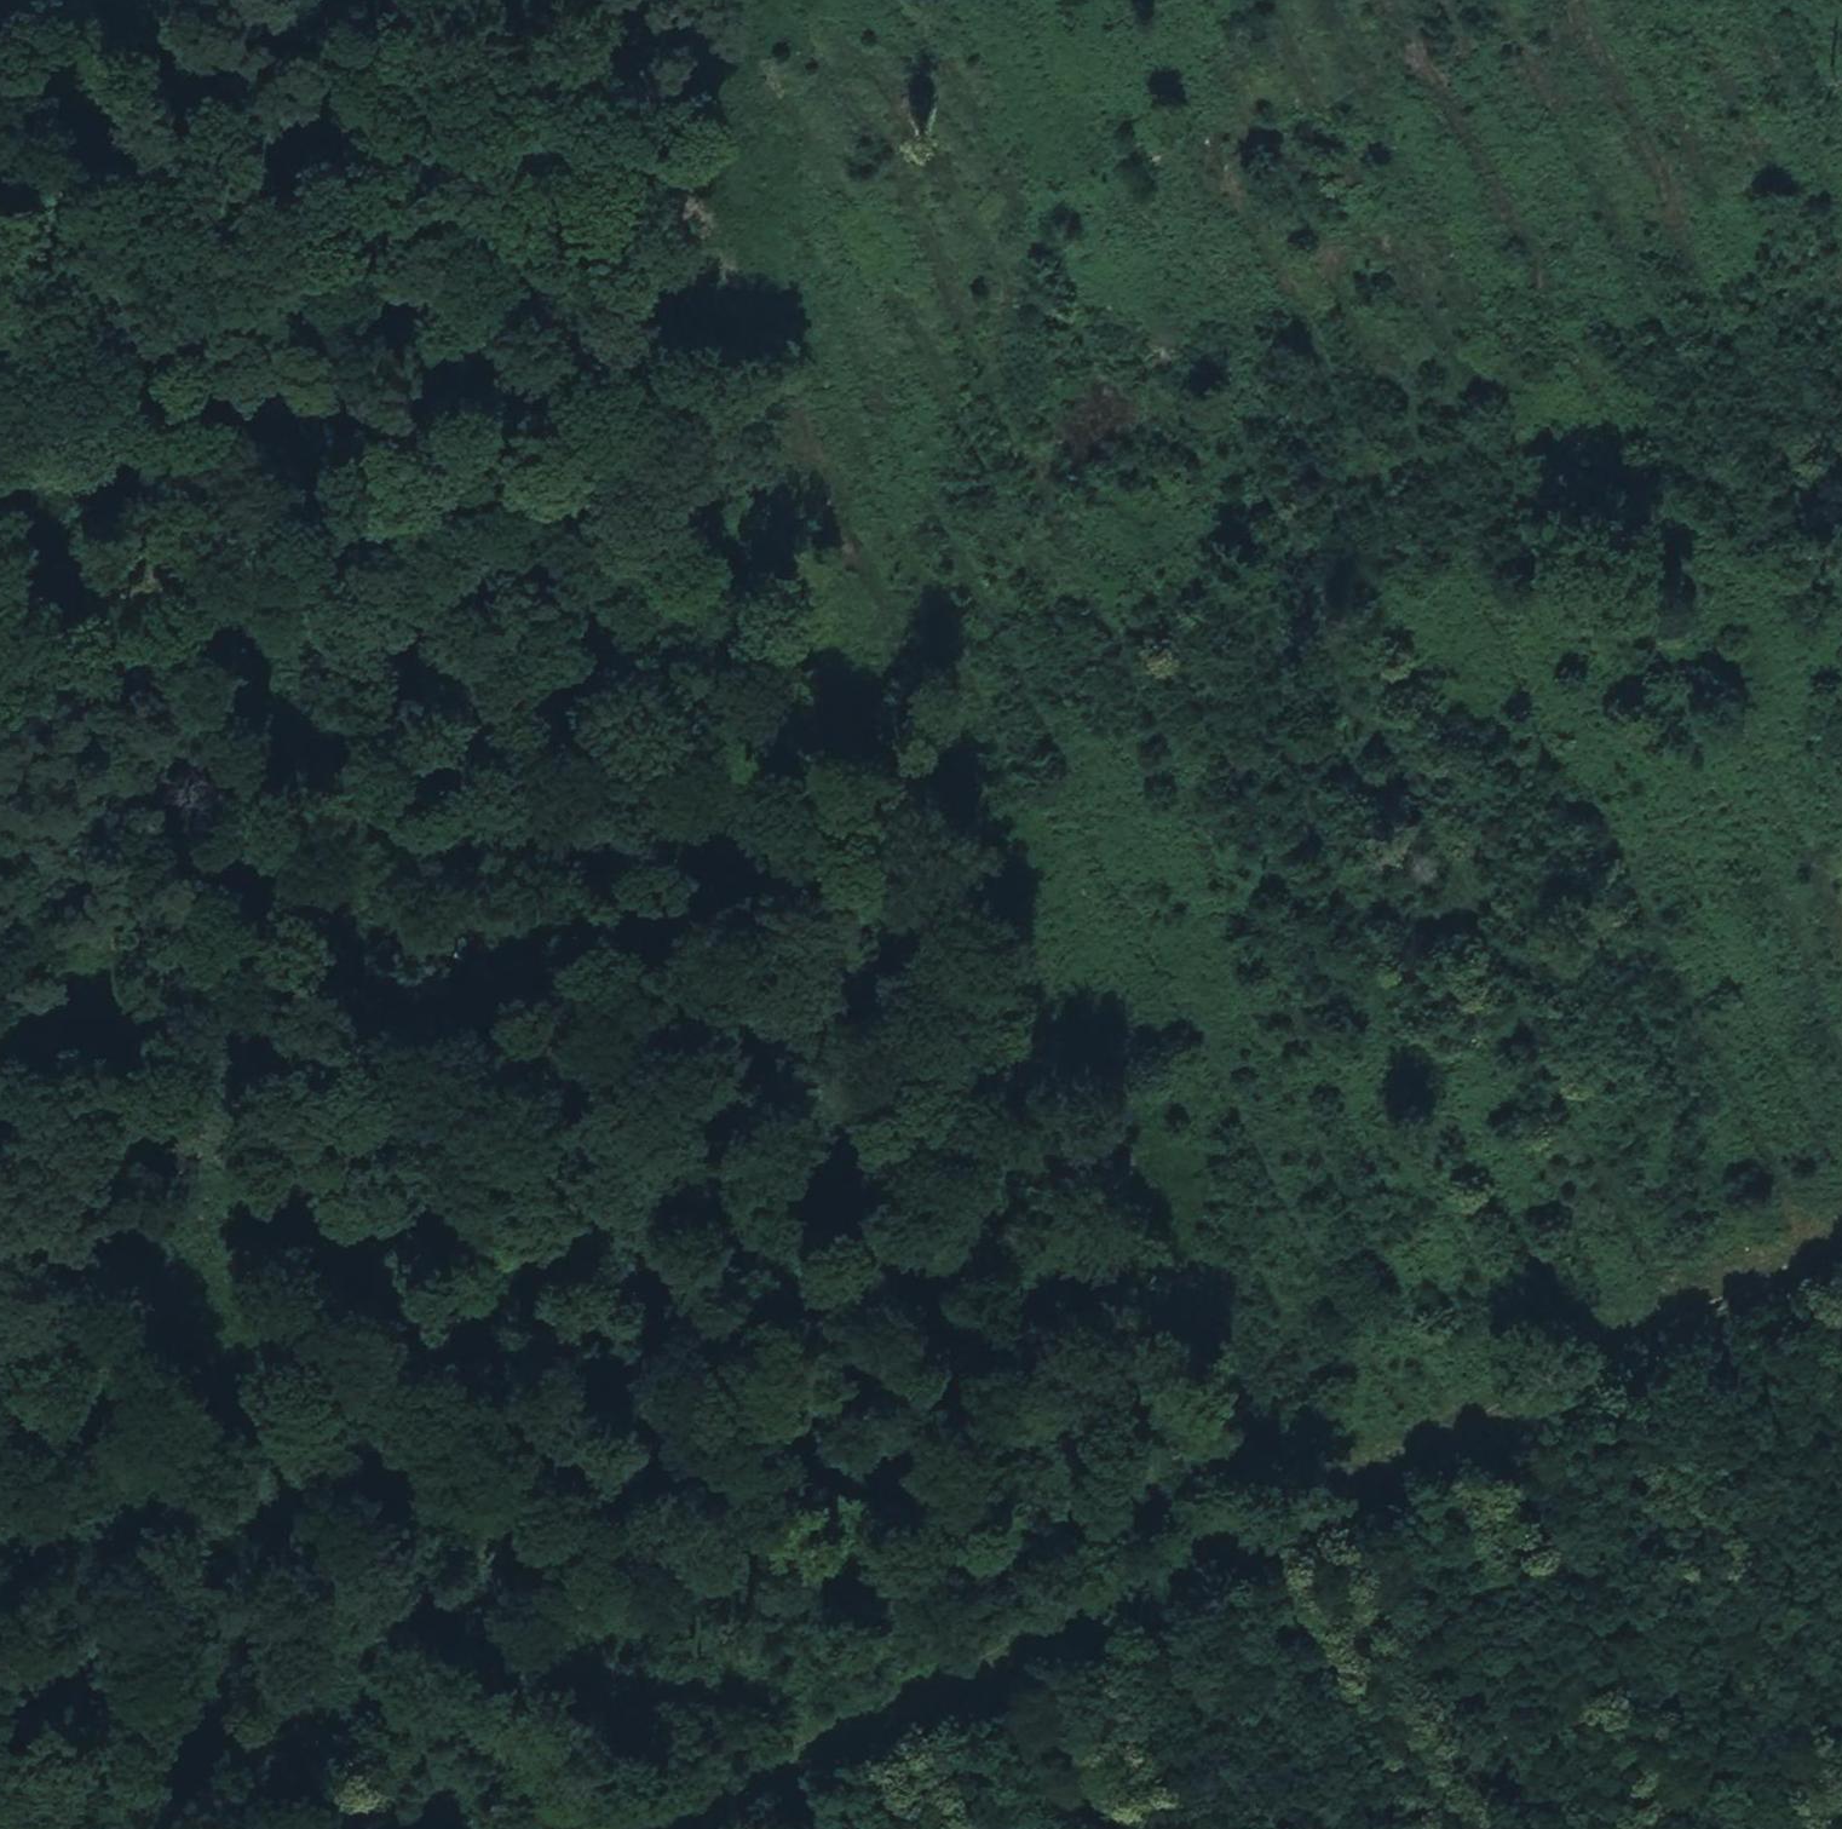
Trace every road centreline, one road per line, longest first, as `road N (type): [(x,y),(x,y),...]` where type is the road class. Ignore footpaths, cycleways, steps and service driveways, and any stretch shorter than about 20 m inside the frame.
road 1 (track): [(641,1828),(1841,1248)]

